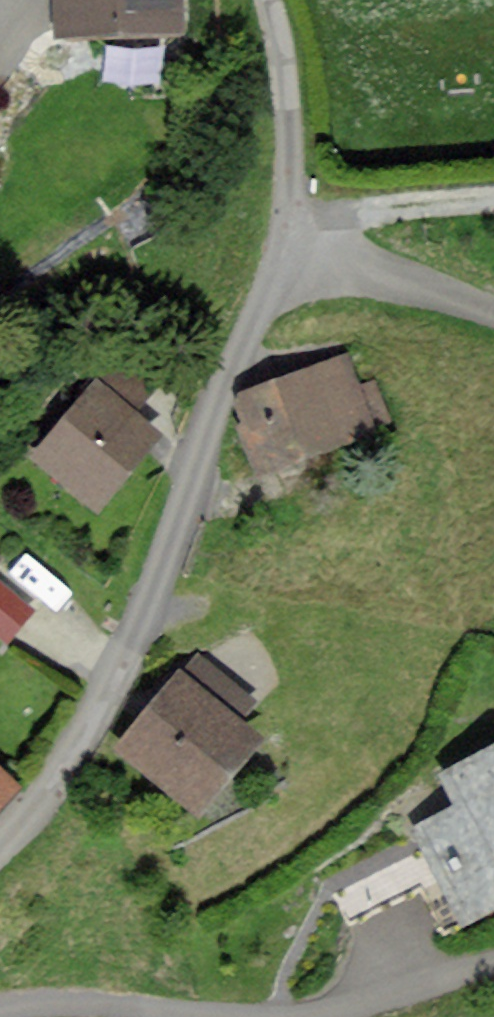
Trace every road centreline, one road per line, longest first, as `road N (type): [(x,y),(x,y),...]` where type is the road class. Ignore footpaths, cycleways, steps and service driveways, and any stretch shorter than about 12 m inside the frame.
road 1 (residential): [(0,860),(70,772),(137,643),(289,240),(294,148),(266,0)]
road 2 (track): [(493,200),(290,225)]
road 3 (residential): [(493,962),(425,991),(306,1016)]
road 4 (residential): [(191,1016),(38,1002),(0,1008)]

